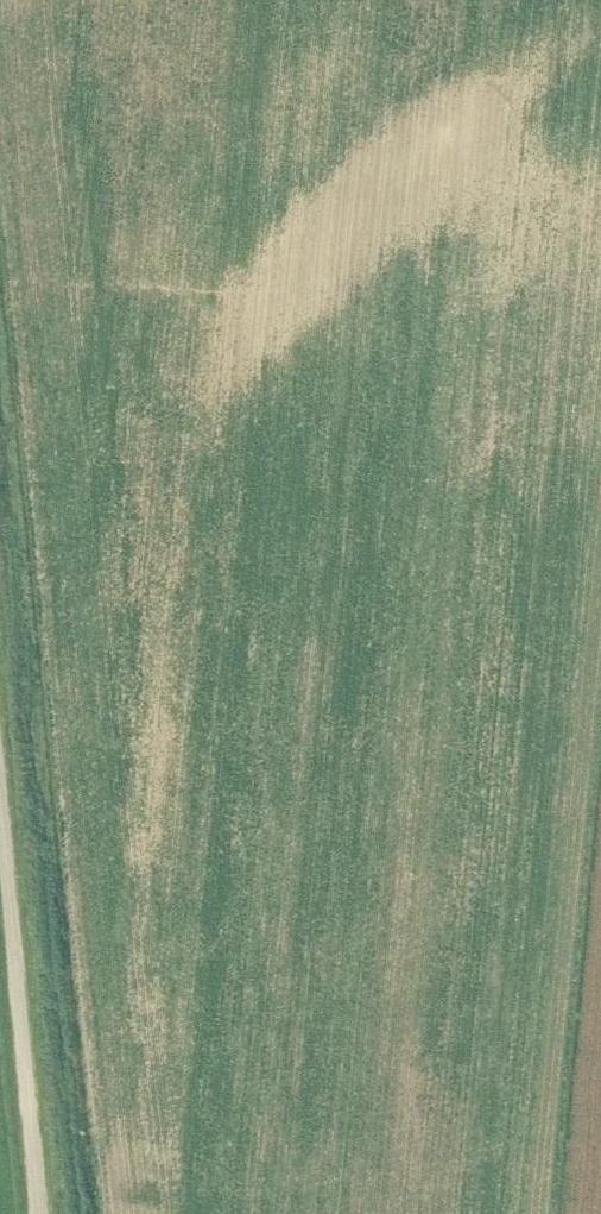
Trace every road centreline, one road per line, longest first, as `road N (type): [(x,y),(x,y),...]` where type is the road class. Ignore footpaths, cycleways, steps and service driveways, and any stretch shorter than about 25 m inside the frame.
road 1 (unclassified): [(43,1213),(0,795)]

